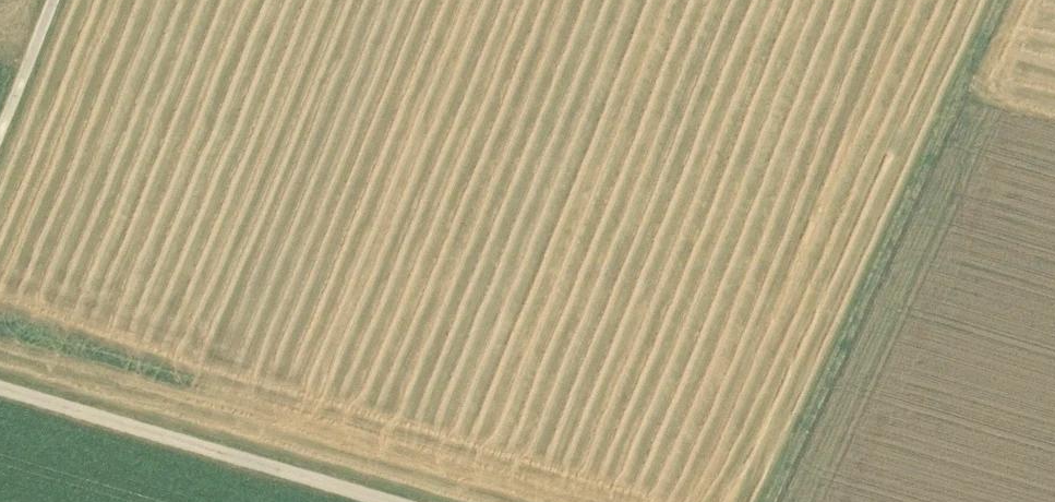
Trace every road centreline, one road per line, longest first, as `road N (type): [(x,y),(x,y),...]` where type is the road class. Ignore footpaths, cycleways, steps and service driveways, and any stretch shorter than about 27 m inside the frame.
road 1 (track): [(1007,0),(774,501)]
road 2 (track): [(368,501),(0,393)]
road 3 (track): [(55,0),(0,138)]

